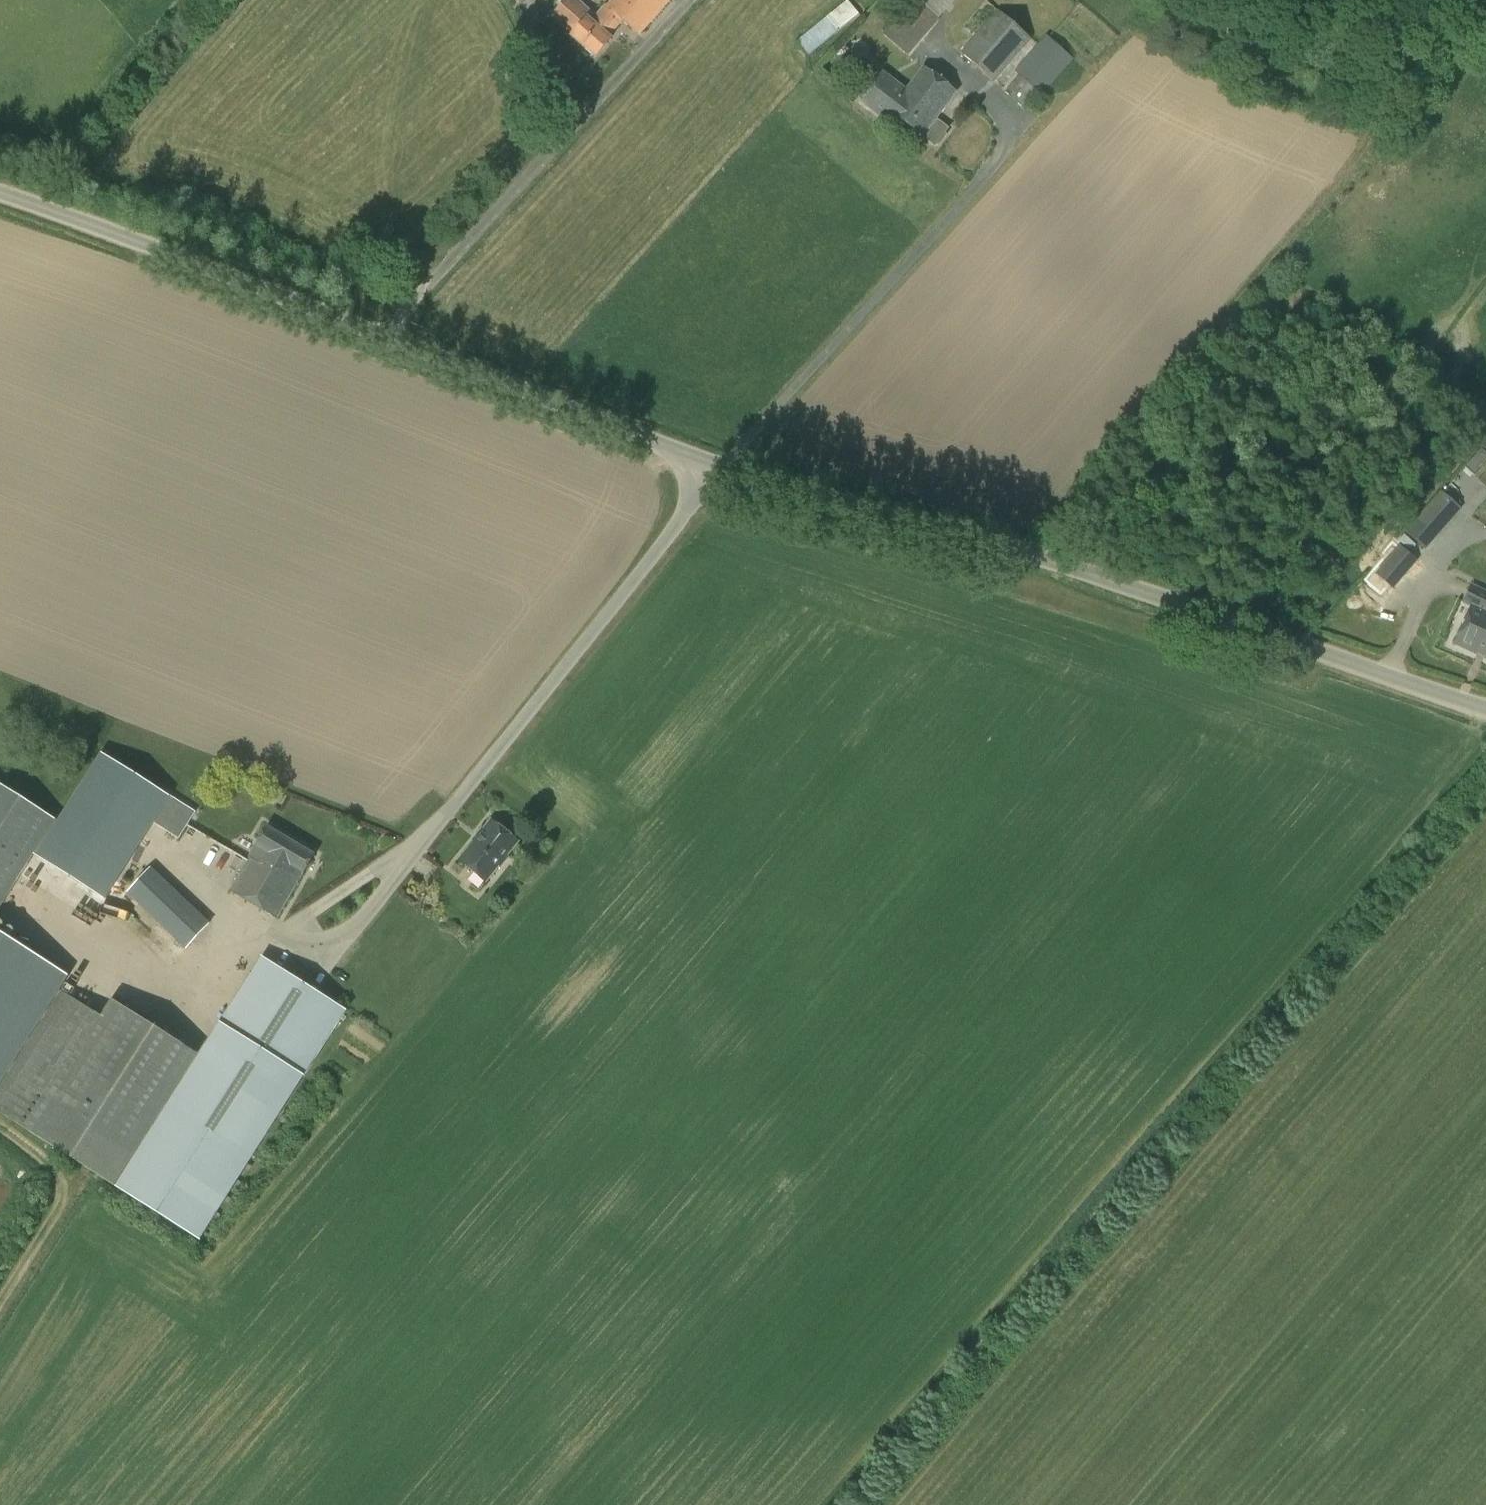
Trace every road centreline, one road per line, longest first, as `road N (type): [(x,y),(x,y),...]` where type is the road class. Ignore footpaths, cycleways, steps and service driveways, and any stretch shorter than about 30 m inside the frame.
road 1 (unclassified): [(1485,709),(1017,550),(703,464),(242,277),(0,195)]

